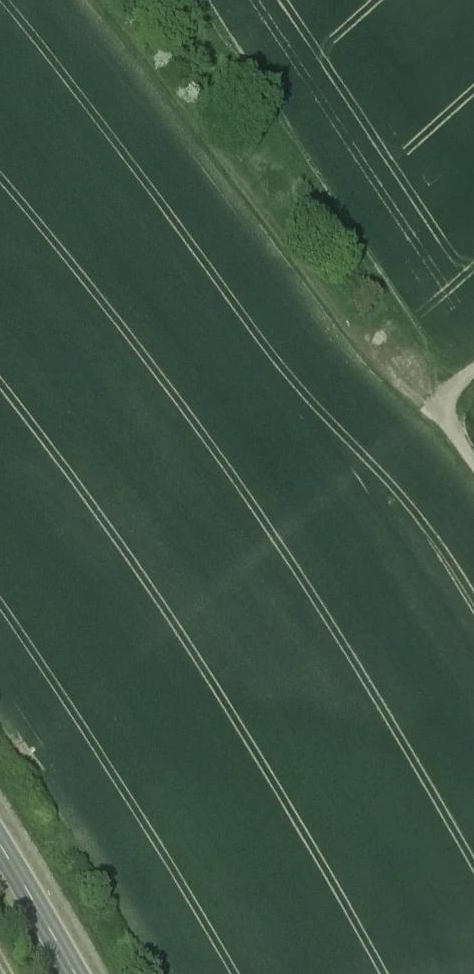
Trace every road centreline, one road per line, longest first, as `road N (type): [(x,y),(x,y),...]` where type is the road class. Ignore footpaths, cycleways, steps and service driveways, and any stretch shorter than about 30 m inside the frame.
road 1 (tertiary): [(0,845),(76,973)]

